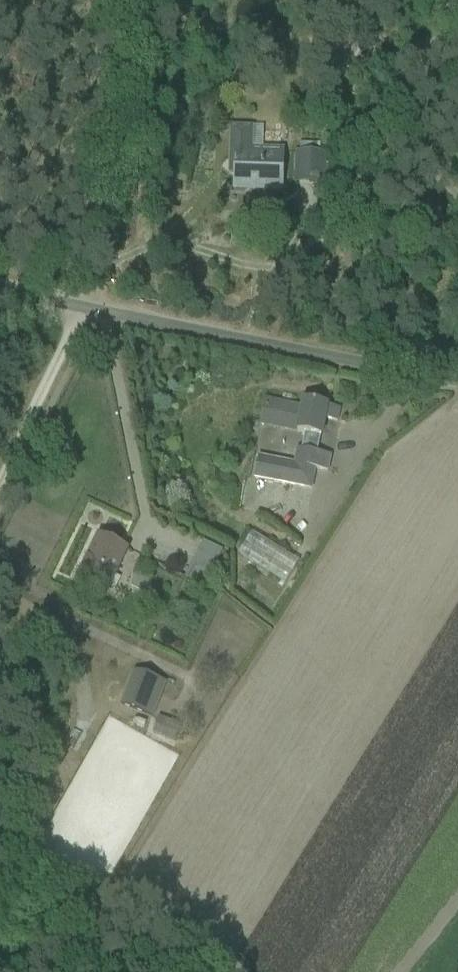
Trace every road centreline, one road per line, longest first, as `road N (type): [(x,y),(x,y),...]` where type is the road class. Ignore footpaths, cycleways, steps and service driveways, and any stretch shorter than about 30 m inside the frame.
road 1 (unclassified): [(85,309),(457,384)]
road 2 (track): [(130,0),(111,232),(85,309)]
road 3 (track): [(0,476),(85,309)]

